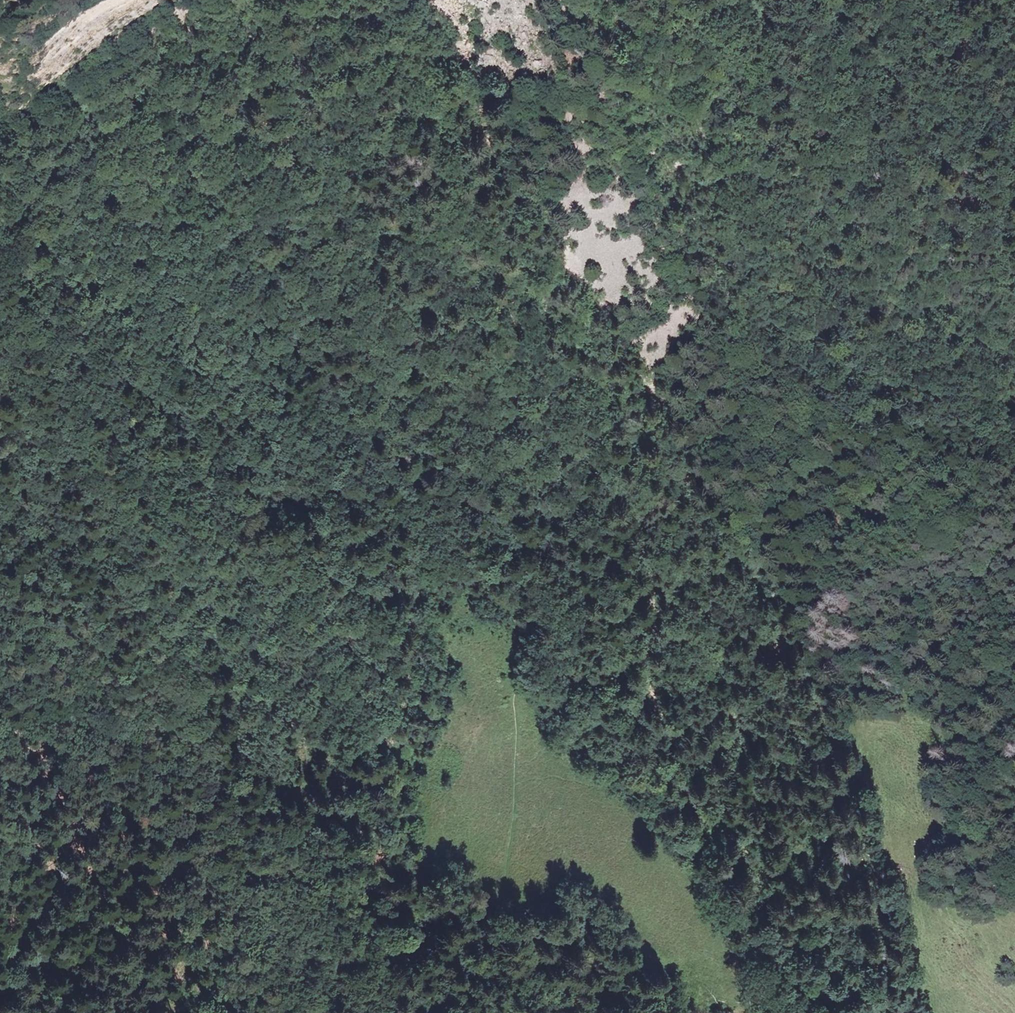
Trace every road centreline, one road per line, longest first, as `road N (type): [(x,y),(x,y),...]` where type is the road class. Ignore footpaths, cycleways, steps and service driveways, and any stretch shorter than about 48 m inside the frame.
road 1 (track): [(643,812),(698,811),(772,918),(851,982),(866,1012)]
road 2 (track): [(698,811),(653,698),(644,583)]

